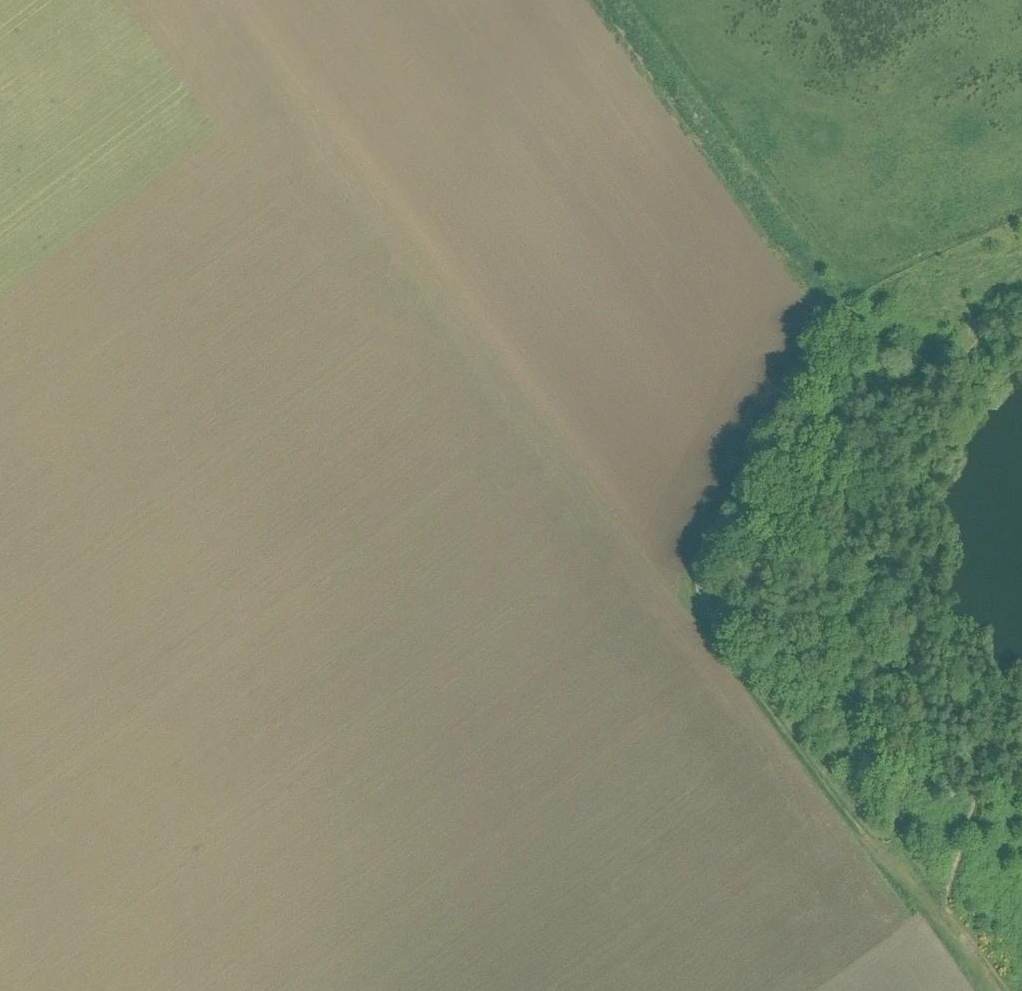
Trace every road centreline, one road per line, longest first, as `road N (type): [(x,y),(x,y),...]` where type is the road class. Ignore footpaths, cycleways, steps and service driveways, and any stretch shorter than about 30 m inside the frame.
road 1 (track): [(1001,990),(938,900),(873,844),(707,627)]

